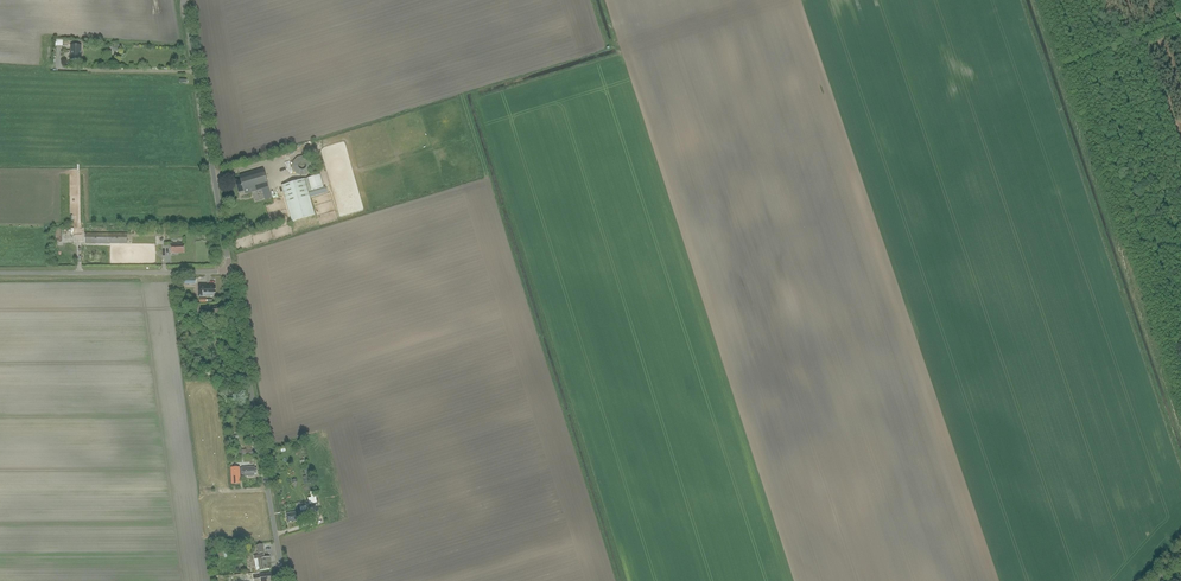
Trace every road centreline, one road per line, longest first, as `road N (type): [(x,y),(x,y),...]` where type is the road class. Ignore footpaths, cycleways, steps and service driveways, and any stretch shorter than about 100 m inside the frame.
road 1 (residential): [(283,580),(230,272)]
road 2 (residential): [(230,272),(184,0)]
road 3 (unclassified): [(230,272),(0,273)]
road 4 (track): [(196,71),(60,69)]

